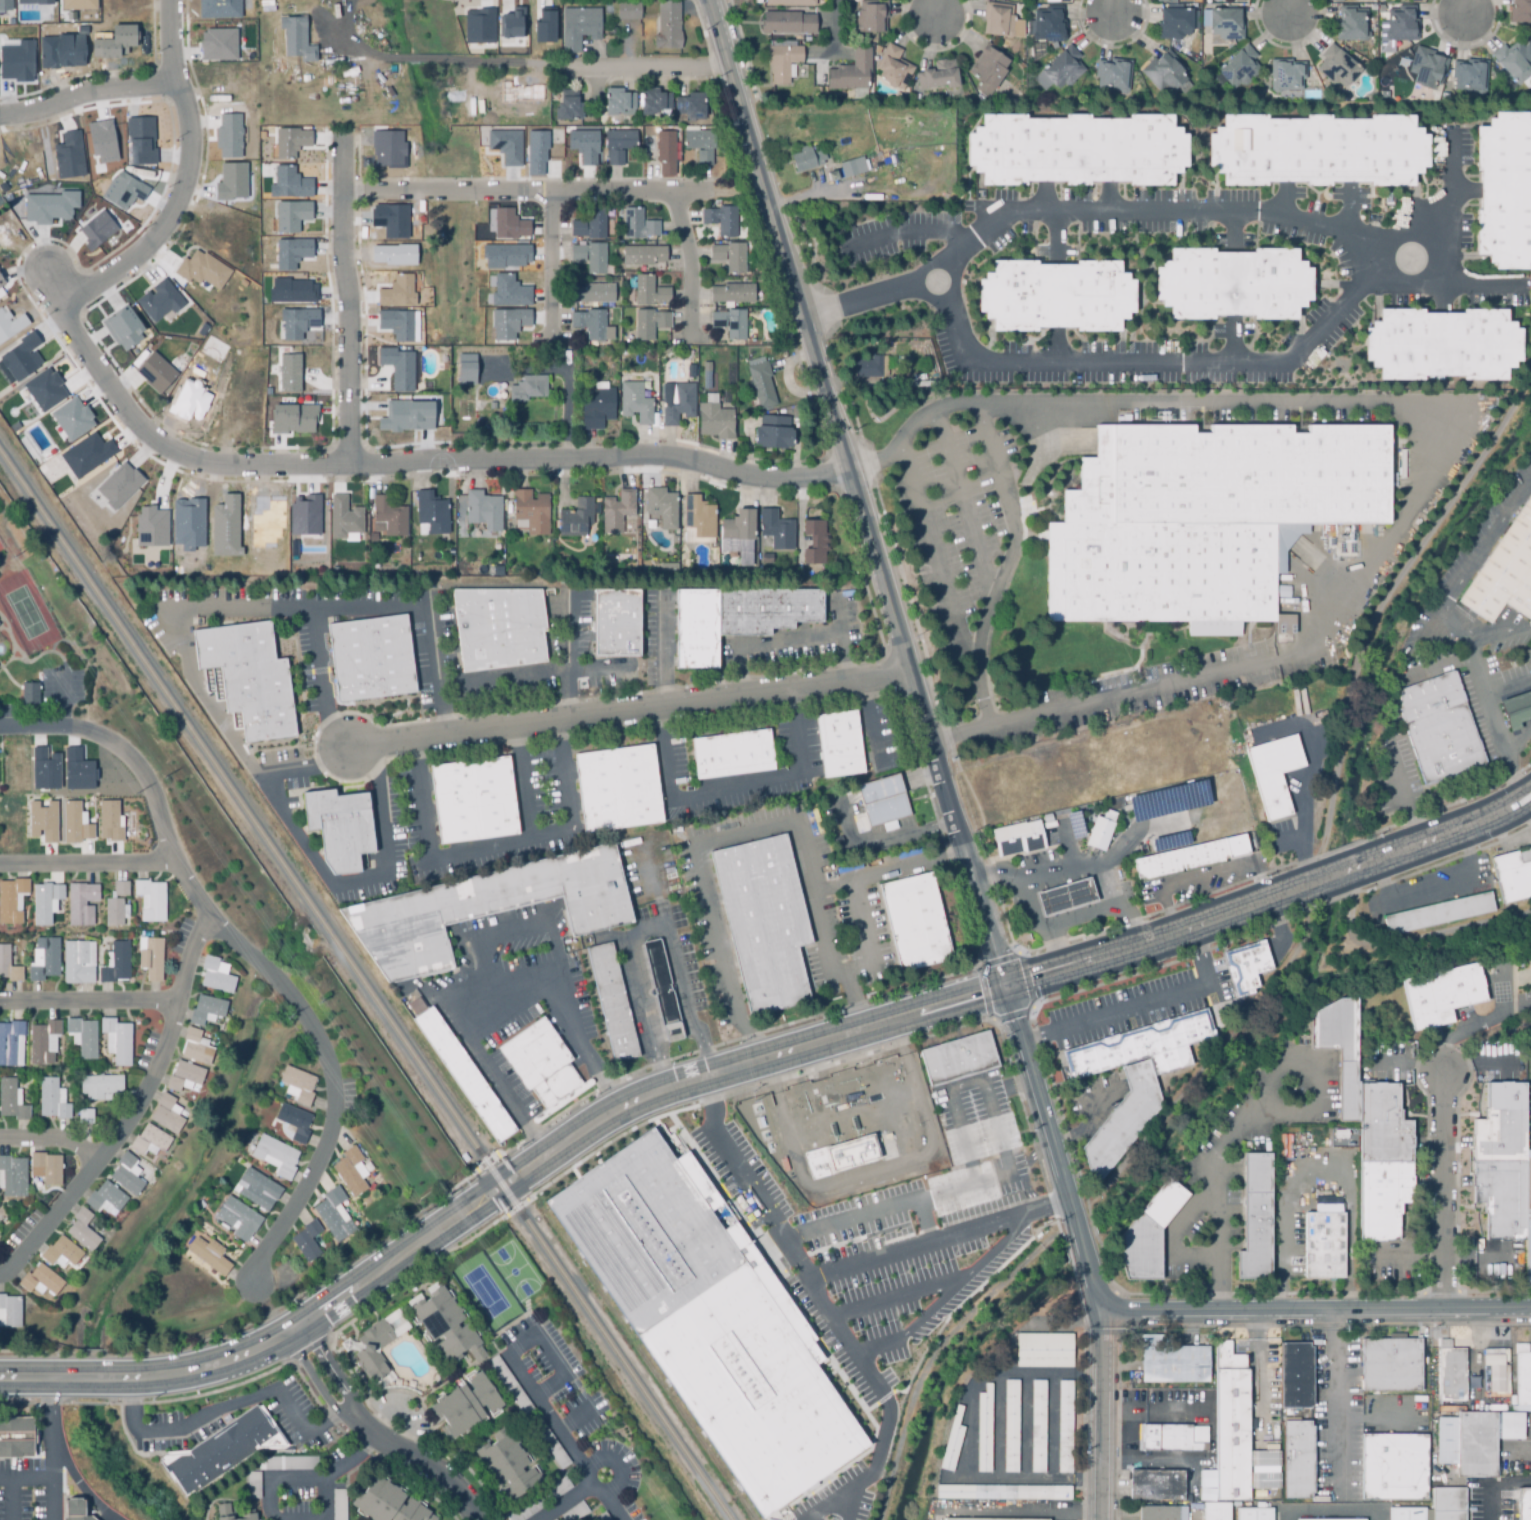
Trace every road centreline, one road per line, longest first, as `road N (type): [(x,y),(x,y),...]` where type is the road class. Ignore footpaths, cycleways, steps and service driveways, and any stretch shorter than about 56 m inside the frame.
road 1 (secondary): [(956,1002),(652,1095),(501,1186),(288,1338),(225,1364),(123,1380),(0,1377)]
road 2 (residential): [(852,465),(765,480),(669,459),(226,468),(164,445),(130,416),(81,346),(40,259)]
road 3 (tertiary): [(980,881),(713,0)]
road 4 (residential): [(257,1282),(331,1143),(339,1111),(328,1052),(289,990),(209,916),(177,858),(156,786),(81,728),(0,729)]
road 5 (tertiary): [(1530,1315),(1111,1307),(1076,1220),(1030,1048)]
road 6 (residential): [(914,670),(347,750)]
road 7 (residential): [(0,1276),(16,1268),(102,1162),(158,1081),(209,916)]
road 8 (residential): [(729,195),(345,192)]
road 9 (secondary): [(1375,862),(1204,929),(1012,985)]
road 10 (residential): [(170,0),(175,80),(189,125),(190,163),(176,207),(127,264),(62,305)]
road 11 (residential): [(345,467),(346,153)]
road 12 (residential): [(473,1519),(427,1462),(353,1423),(288,1338)]
road 13 (residential): [(1440,1315),(1443,1076)]
road 14 (residential): [(1105,1519),(1103,1331),(1111,1307)]
road 15 (residential): [(733,71),(527,68)]
road 16 (residential): [(0,1004),(180,1004)]
road 17 (residential): [(175,80),(0,115)]
road 18 (residential): [(0,863),(177,858)]
road 19 (secondary): [(1530,797),(1375,862)]
road 20 (residential): [(554,192),(557,339)]
road 21 (residential): [(674,193),(692,334)]

